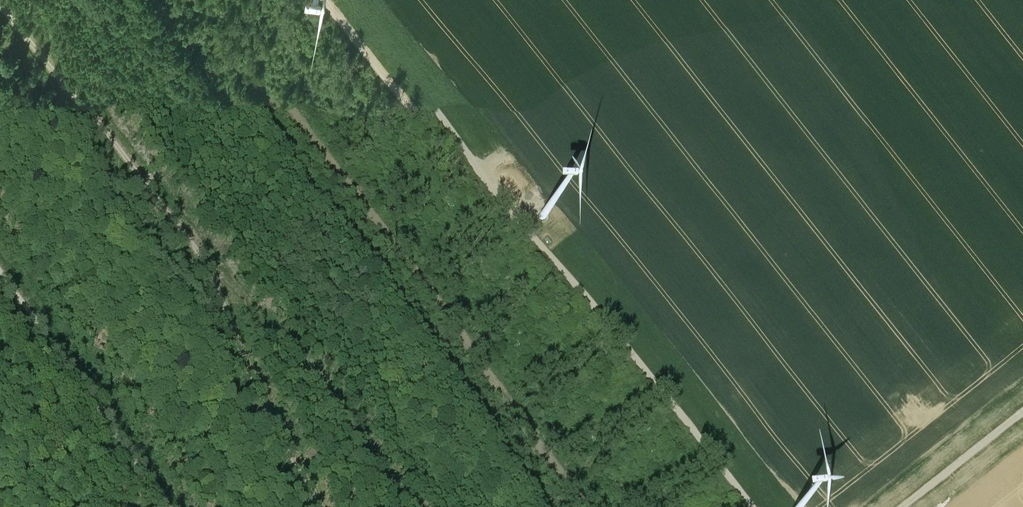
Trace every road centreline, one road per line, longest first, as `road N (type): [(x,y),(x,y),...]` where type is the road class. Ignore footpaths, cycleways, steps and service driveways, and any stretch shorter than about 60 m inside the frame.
road 1 (track): [(340,0),(741,506)]
road 2 (track): [(582,506),(191,0)]
road 3 (track): [(314,506),(242,378),(200,259),(5,0)]
road 4 (track): [(393,506),(210,279)]
road 5 (track): [(0,279),(166,506)]
road 6 (track): [(904,506),(1022,411)]

